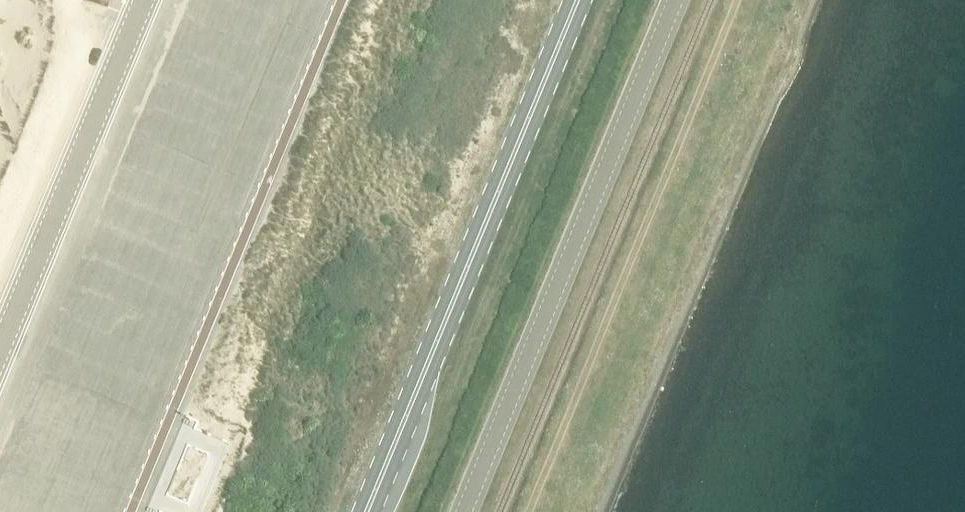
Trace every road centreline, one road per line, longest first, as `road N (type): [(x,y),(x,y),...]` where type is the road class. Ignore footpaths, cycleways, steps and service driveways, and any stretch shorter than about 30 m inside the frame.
road 1 (tertiary): [(463,511),(675,0)]
road 2 (primary): [(365,511),(576,0)]
road 3 (unclassified): [(0,328),(136,0)]

